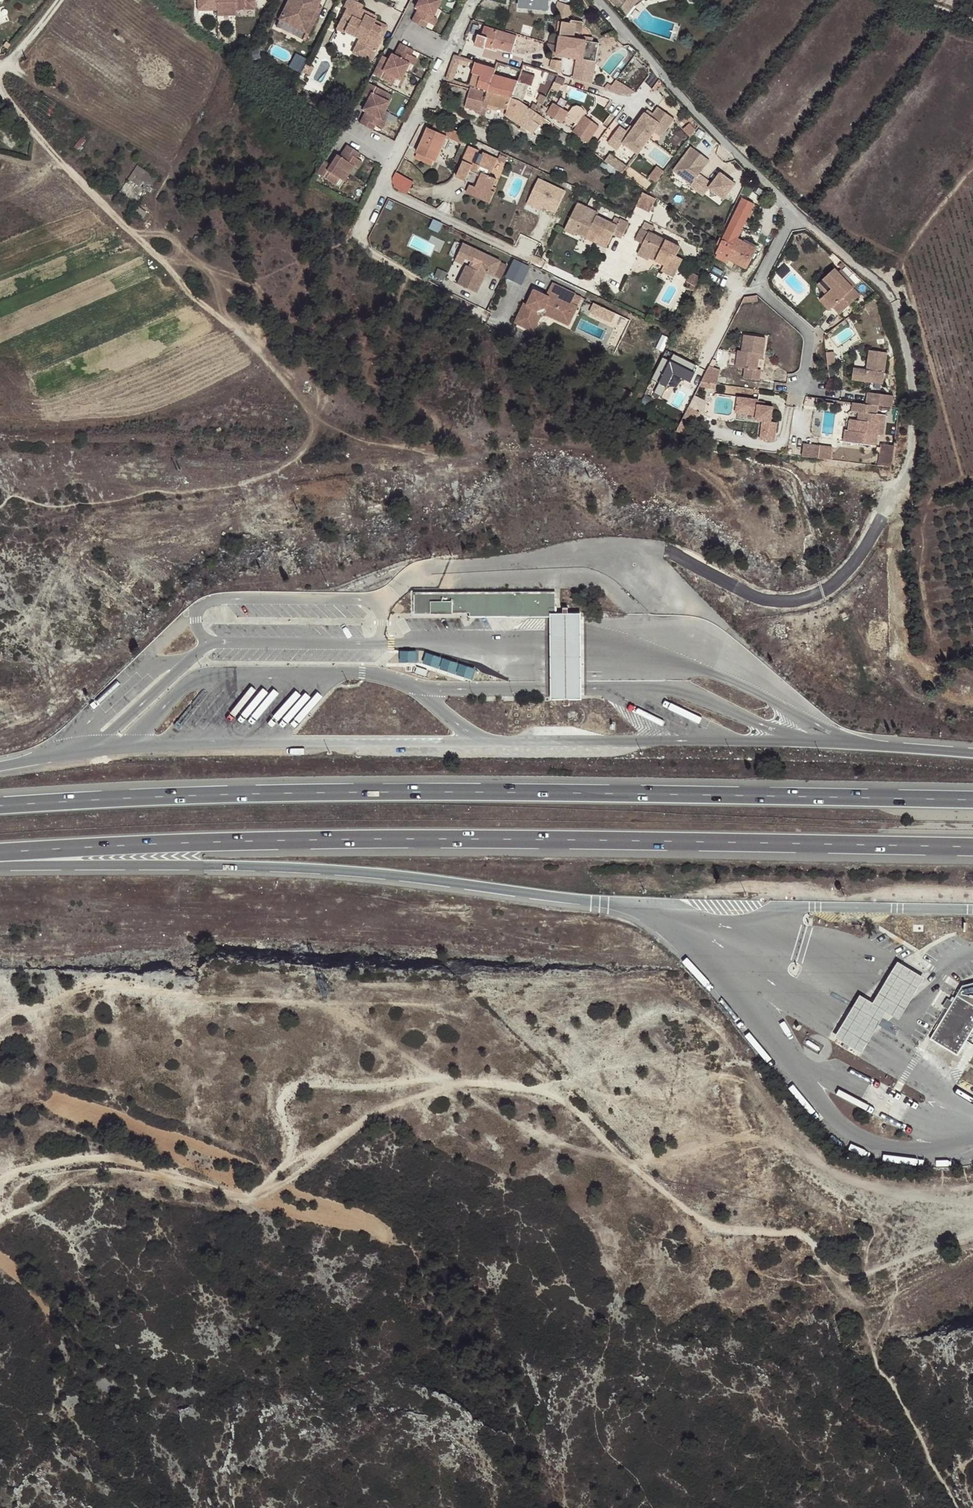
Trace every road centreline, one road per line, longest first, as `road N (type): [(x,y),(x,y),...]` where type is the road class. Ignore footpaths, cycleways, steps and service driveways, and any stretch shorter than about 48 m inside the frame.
road 1 (track): [(0,1195),(9,1175),(28,1165),(118,1159),(256,1187),(274,1177),(289,1153),(281,1096),(295,1082),(372,1090),(495,1077),(561,1095),(711,1225),(798,1231),(838,1282),(972,1230)]
road 2 (motorway): [(972,754),(792,741),(261,741),(126,747),(0,766)]
road 3 (motorway): [(0,866),(359,872),(578,900),(972,911)]
road 4 (motorway): [(972,800),(425,791),(0,807)]
road 5 (motorway): [(0,851),(285,841),(972,847)]
road 6 (track): [(0,1024),(100,981),(337,1005),(446,1079),(606,1154),(634,1159),(725,1129)]
road 7 (unclassified): [(796,211),(890,289),(910,359),(909,457),(869,546),(836,584),(794,601),(763,599),(664,549),(616,545),(547,560)]
road 8 (track): [(0,84),(40,139),(311,411)]
road 9 (track): [(549,1090),(612,1094),(808,1148),(919,1197),(972,1197)]
road 10 (track): [(972,478),(963,481),(903,266),(972,173)]
road 11 (residential): [(796,211),(718,138),(601,0)]
road 12 (residential): [(827,388),(805,383),(811,336),(757,285),(796,211)]
road 13 (residential): [(473,320),(352,248),(381,187)]
road 14 (track): [(274,1177),(430,1079)]
road 15 (residential): [(533,260),(381,187)]

